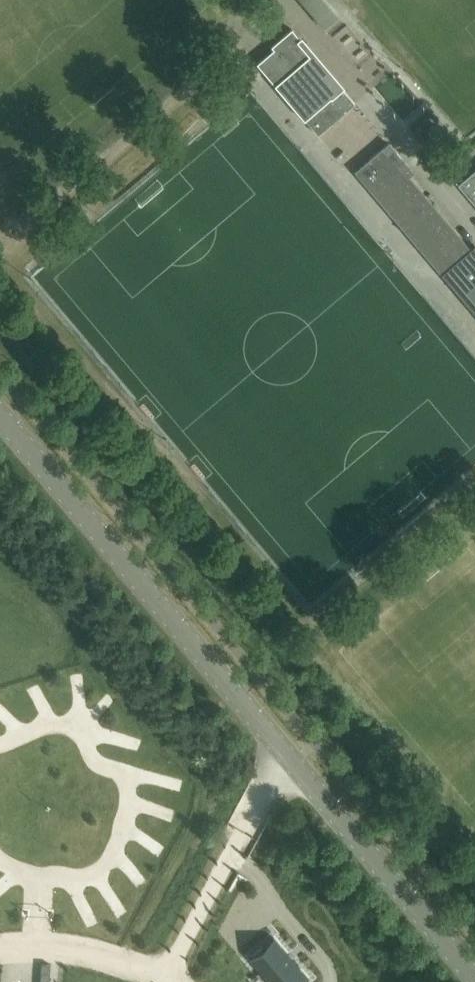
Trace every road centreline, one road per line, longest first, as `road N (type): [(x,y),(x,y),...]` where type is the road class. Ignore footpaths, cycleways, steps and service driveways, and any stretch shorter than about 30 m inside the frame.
road 1 (tertiary): [(474,969),(0,416)]
road 2 (track): [(0,543),(205,791),(125,961)]
road 3 (track): [(214,981),(259,899),(275,887),(306,889),(328,904),(386,981)]

